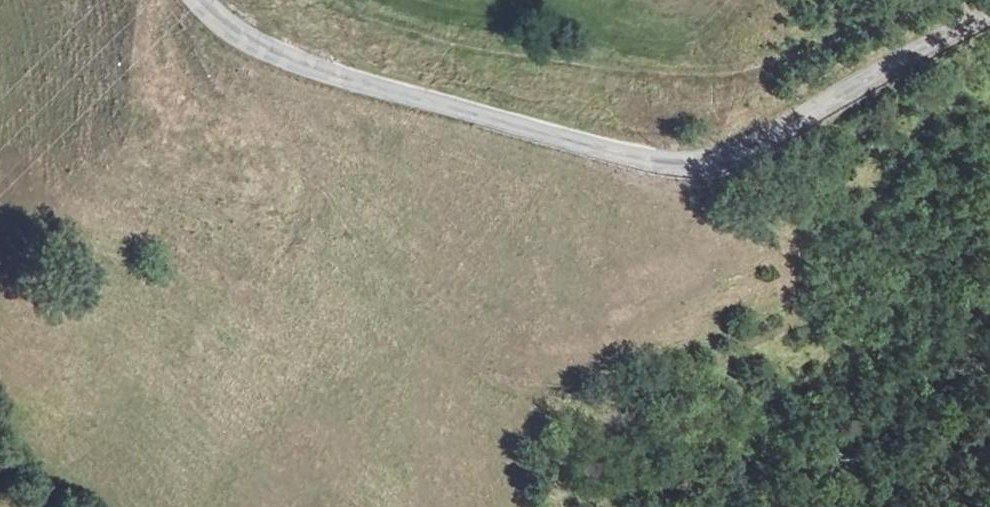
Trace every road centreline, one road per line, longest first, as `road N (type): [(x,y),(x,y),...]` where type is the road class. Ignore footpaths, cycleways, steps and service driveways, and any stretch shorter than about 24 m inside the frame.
road 1 (tertiary): [(199,0),(234,32),(308,68),(693,168),(774,137),(989,16)]
road 2 (track): [(337,0),(375,22),(637,67),(714,68),(774,48)]

